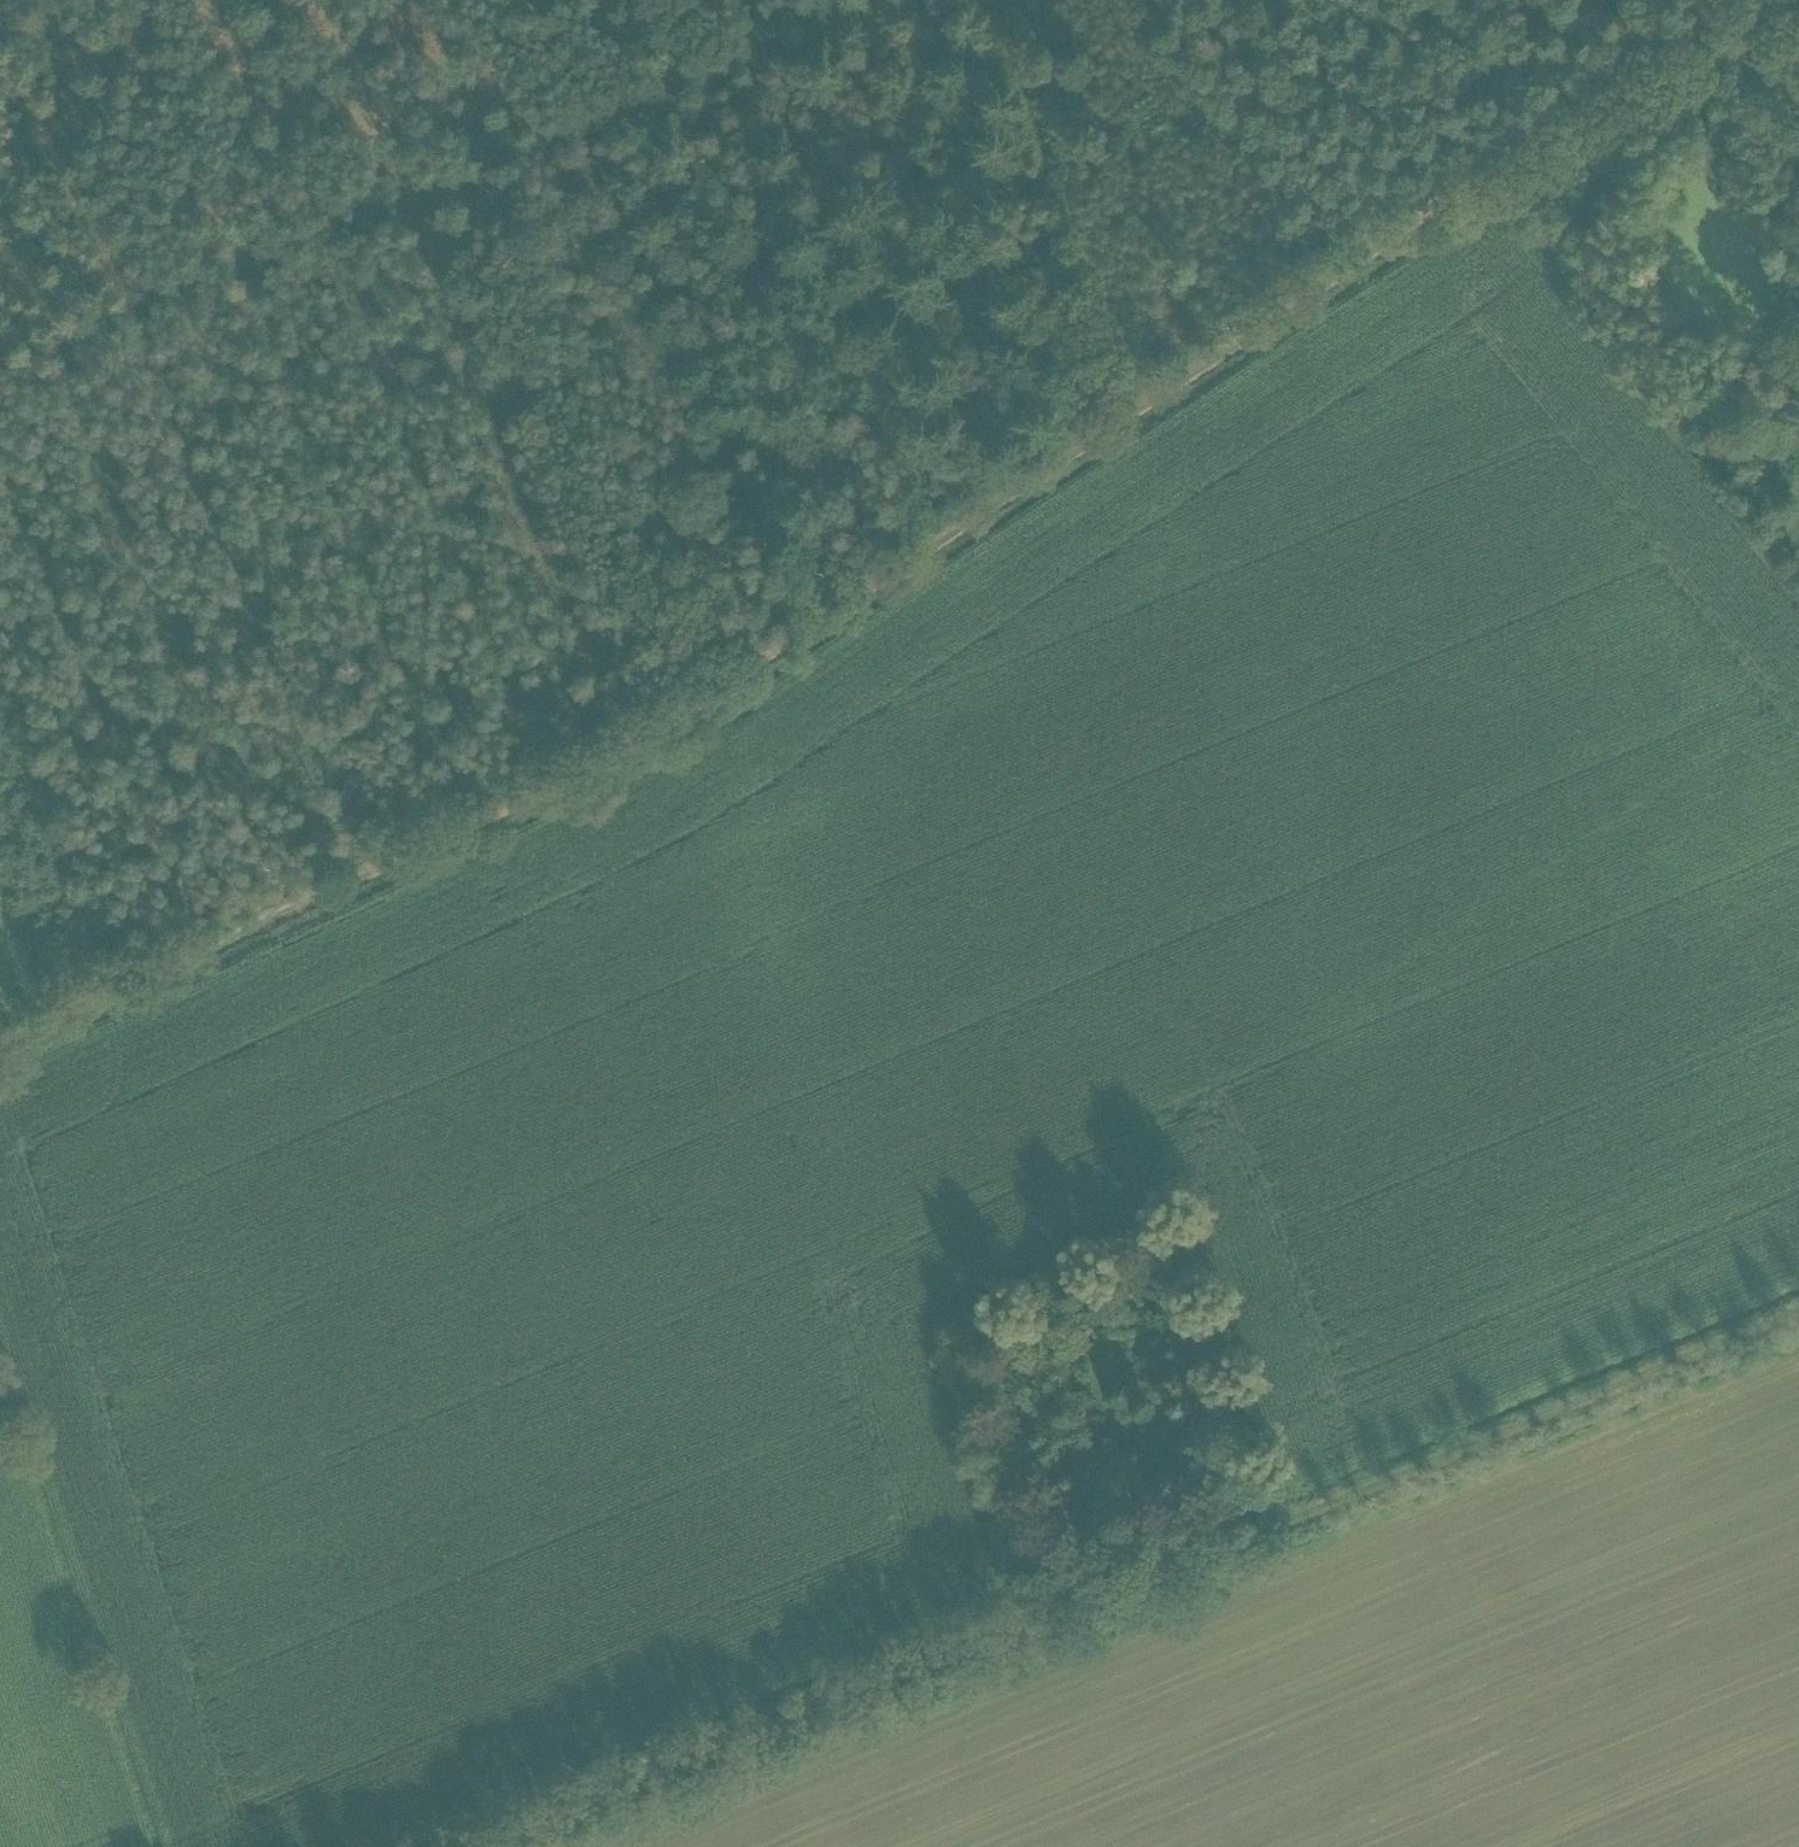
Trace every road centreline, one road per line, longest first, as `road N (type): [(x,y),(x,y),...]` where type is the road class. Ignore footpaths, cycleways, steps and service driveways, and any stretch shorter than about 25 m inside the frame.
road 1 (track): [(0,1038),(600,761),(1754,0)]

